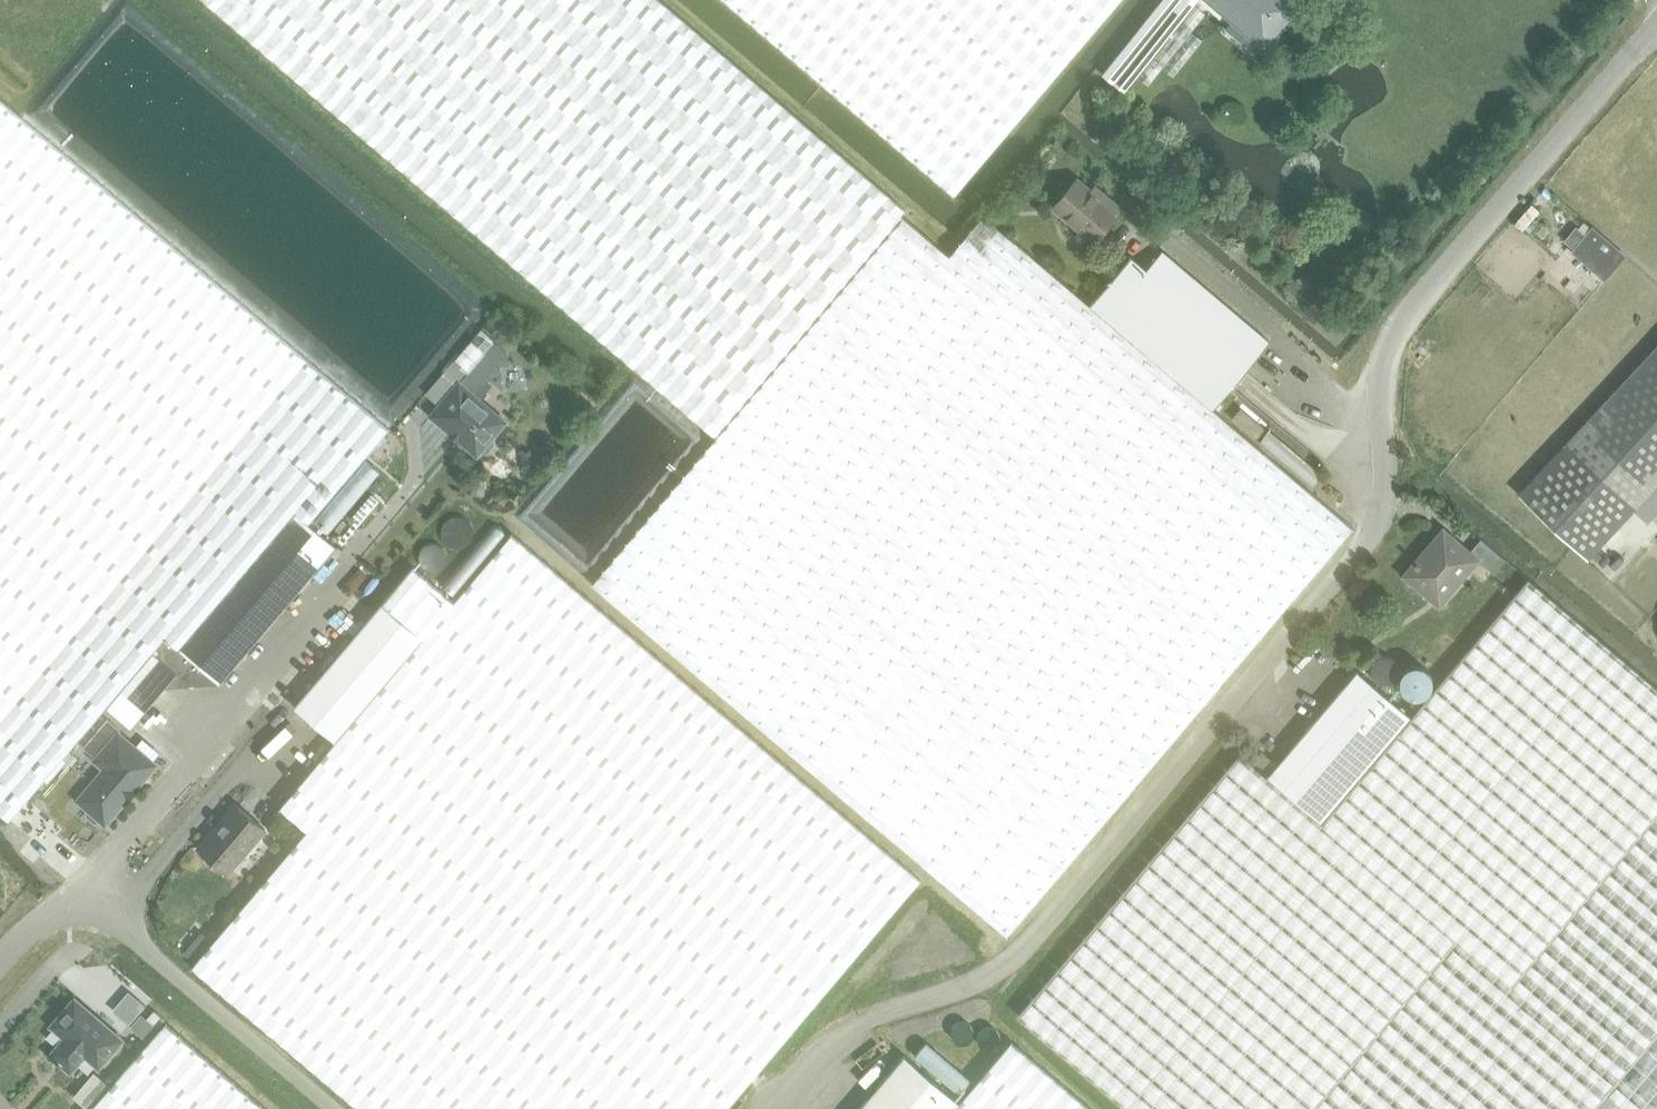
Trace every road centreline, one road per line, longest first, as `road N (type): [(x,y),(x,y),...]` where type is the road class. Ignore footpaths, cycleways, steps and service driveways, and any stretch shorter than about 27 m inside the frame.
road 1 (unclassified): [(1656,30),(1386,367),(1399,509),(999,980),(836,1039),(777,1108)]
road 2 (unclassified): [(322,1108),(97,920),(37,918),(0,962)]

